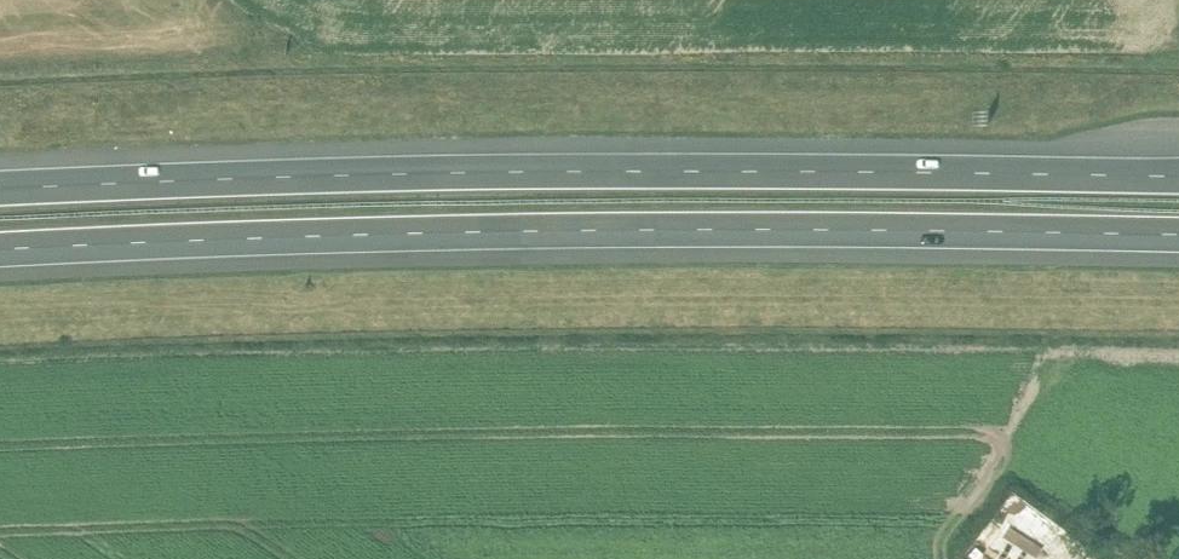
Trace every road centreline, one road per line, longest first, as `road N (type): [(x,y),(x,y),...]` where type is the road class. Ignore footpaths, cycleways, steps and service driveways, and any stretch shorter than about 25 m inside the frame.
road 1 (motorway): [(0,249),(461,231),(1178,233)]
road 2 (motorway): [(1178,174),(753,169),(0,187)]

